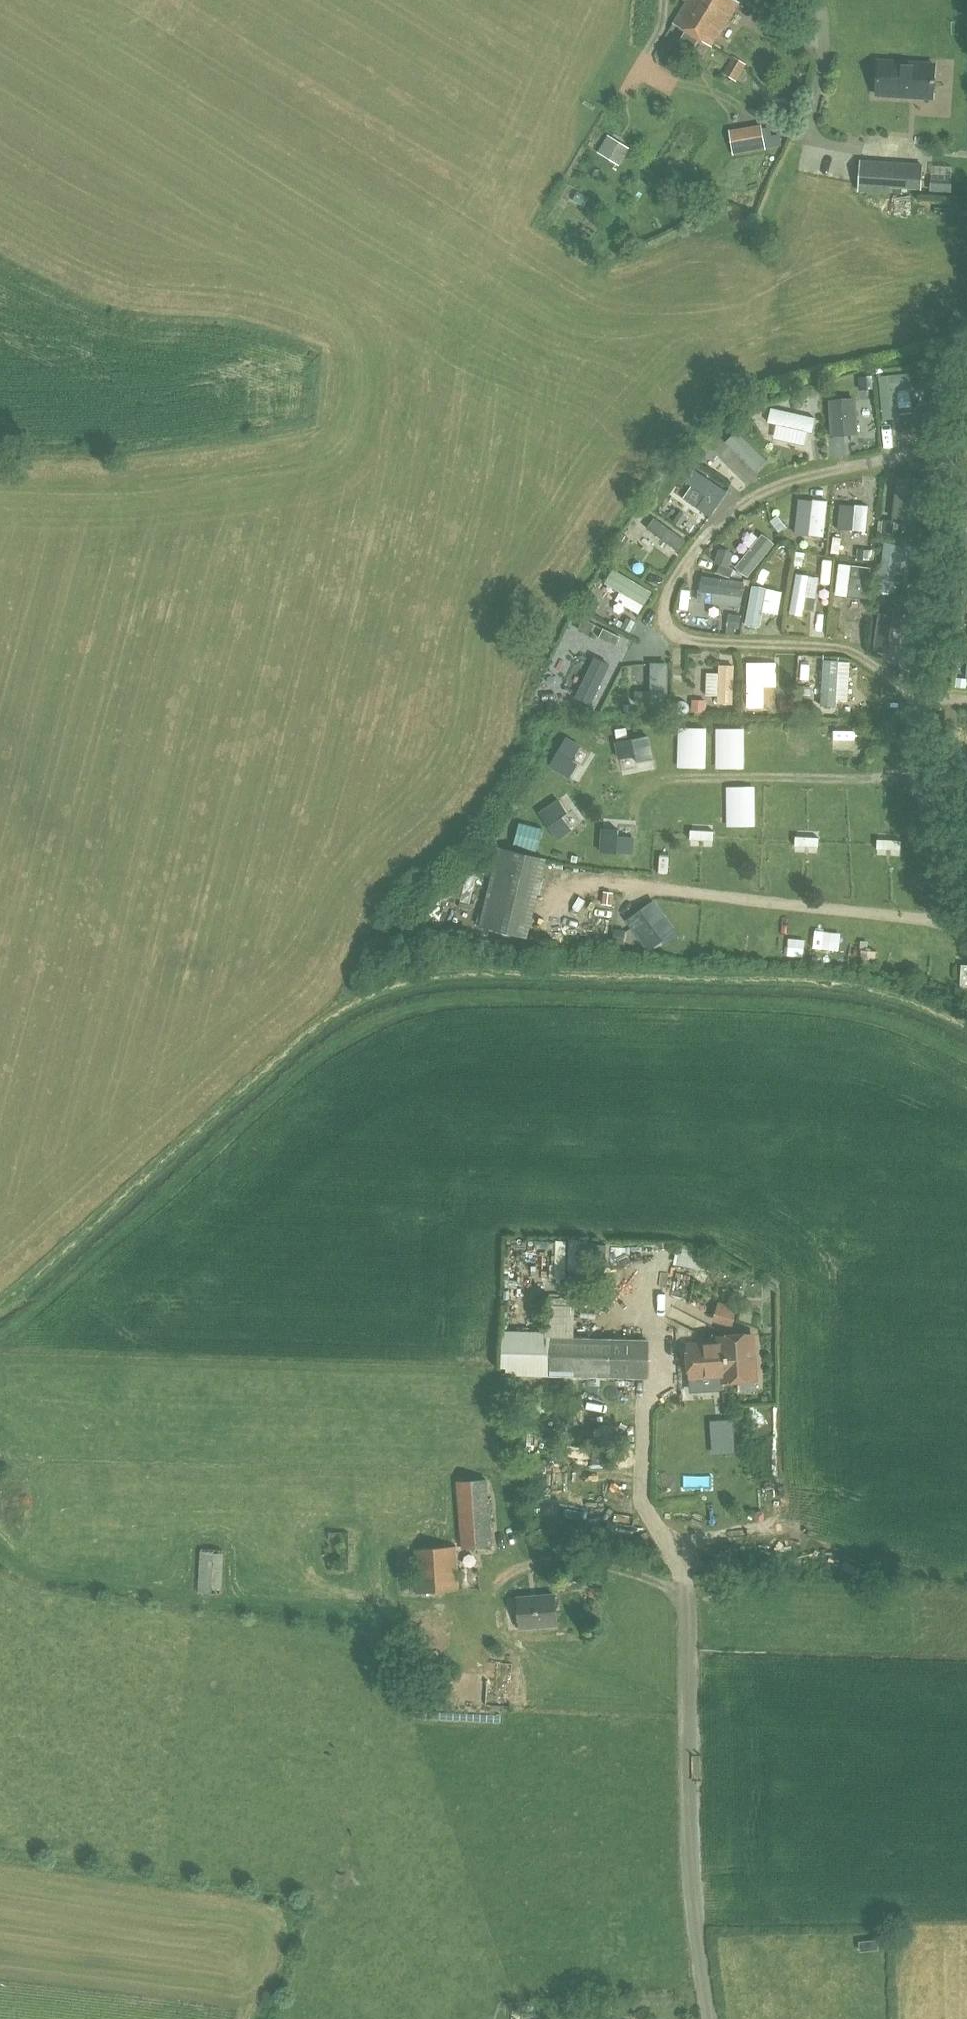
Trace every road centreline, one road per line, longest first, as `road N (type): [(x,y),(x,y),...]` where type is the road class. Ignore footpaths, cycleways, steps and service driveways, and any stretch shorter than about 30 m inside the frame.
road 1 (track): [(0,1306),(318,1024),(401,979),(451,972),(763,975),(858,986),(966,1024)]
road 2 (unclassified): [(803,134),(826,38),(818,0)]

